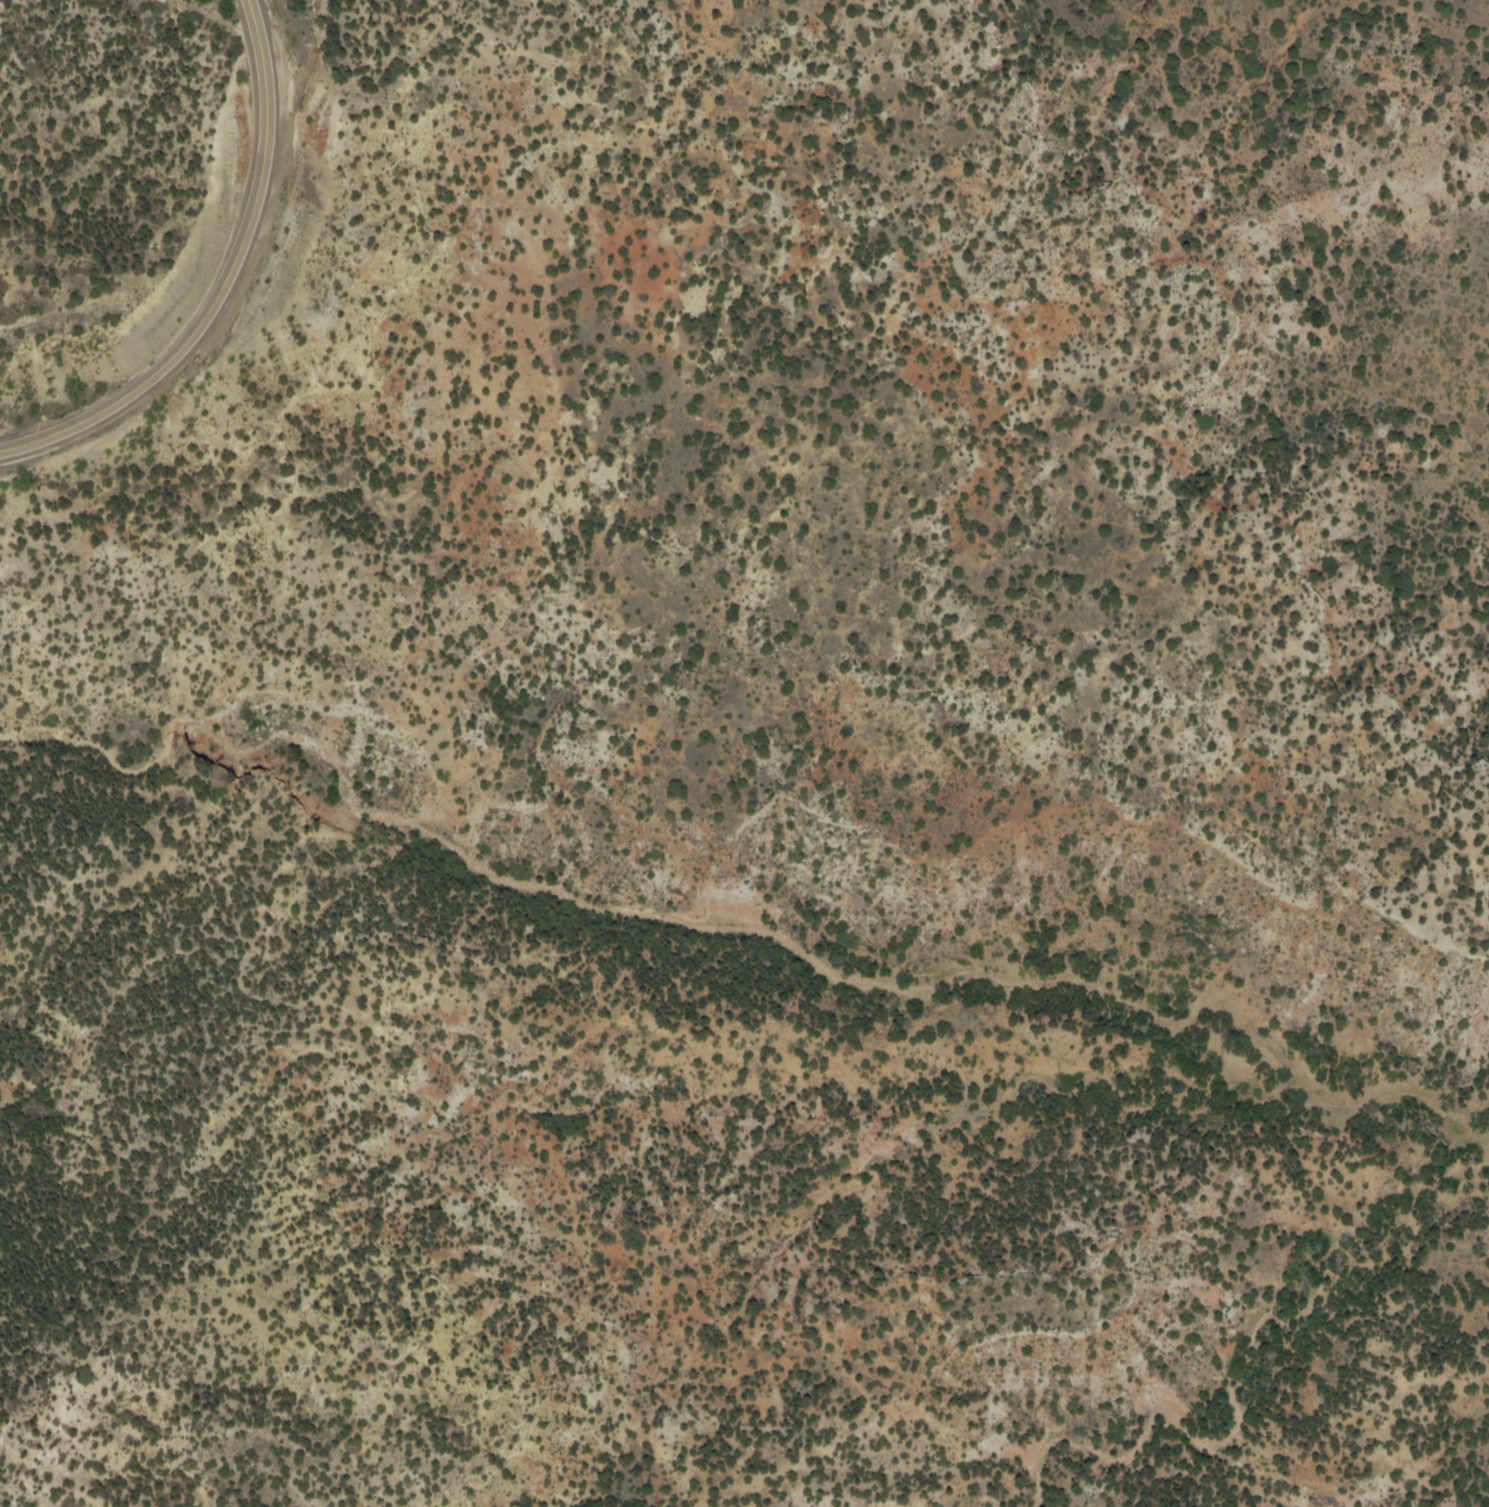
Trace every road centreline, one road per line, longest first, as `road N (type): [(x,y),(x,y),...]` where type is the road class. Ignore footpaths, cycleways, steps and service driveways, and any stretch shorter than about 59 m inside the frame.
road 1 (secondary): [(0,452),(57,434),(125,395),(181,346),(213,301),(243,233),(263,152),(264,77),(249,0)]

